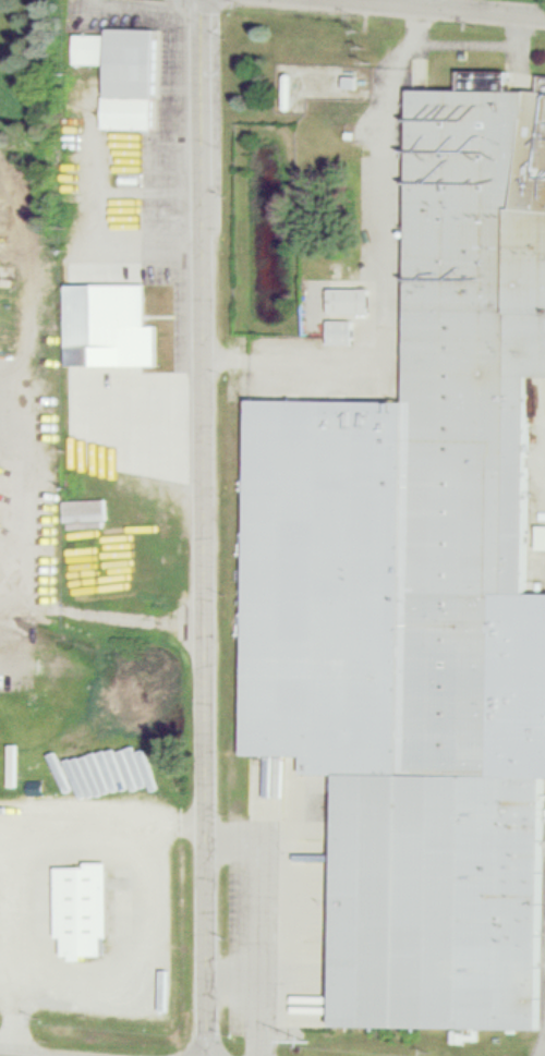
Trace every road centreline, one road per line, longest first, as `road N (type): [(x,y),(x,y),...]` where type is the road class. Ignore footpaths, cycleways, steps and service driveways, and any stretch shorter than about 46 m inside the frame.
road 1 (residential): [(208,1055),(206,0)]
road 2 (residential): [(544,17),(353,0)]

